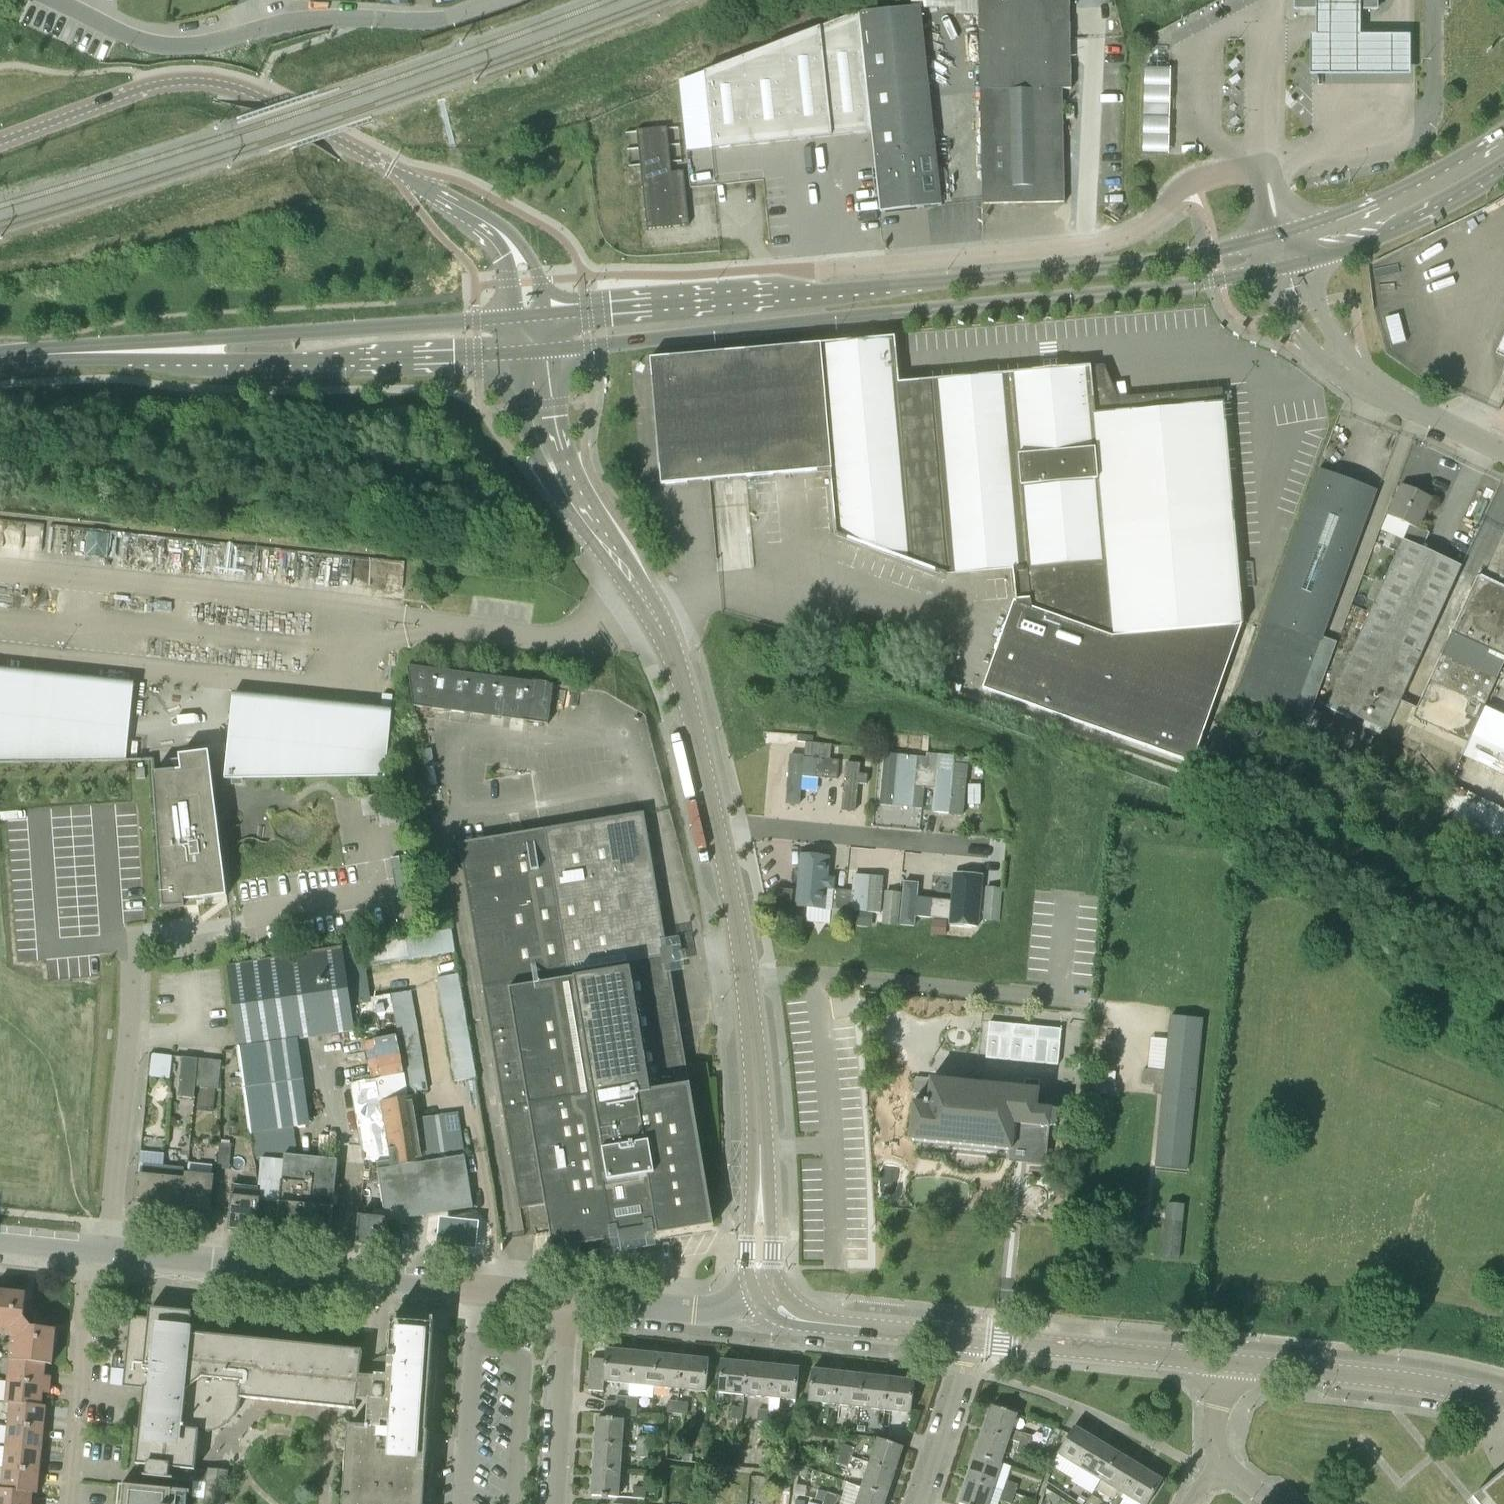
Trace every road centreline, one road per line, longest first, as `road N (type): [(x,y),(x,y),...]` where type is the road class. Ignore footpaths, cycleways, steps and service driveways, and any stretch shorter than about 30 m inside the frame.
road 1 (tertiary): [(1267,236),(1104,266),(544,315)]
road 2 (tertiary): [(549,349),(1154,289),(1272,268)]
road 3 (unclassified): [(503,238),(341,136),(266,96),(221,82),(153,84),(0,140)]
road 4 (residential): [(569,1299),(88,1253)]
road 5 (residential): [(1264,164),(1199,180),(1109,243),(812,270)]
road 6 (residential): [(766,1293),(750,1023),(716,826)]
road 7 (residential): [(69,0),(137,33),(191,42),(320,16),(445,19),(497,0)]
road 8 (residential): [(716,826),(662,631),(569,486)]
road 9 (tertiary): [(180,351),(321,361),(514,352)]
road 10 (tertiary): [(511,318),(284,333),(180,351)]
road 11 (residential): [(1503,1401),(1227,1364)]
road 12 (residential): [(987,850),(716,826)]
road 13 (residential): [(1227,1364),(973,1337)]
road 14 (residential): [(88,1253),(65,1503)]
road 15 (tertiary): [(1503,129),(1382,196),(1291,230)]
road 16 (tertiary): [(1301,262),(1403,224),(1503,164)]
road 17 (residential): [(973,1337),(805,1321),(766,1293)]
road 18 (residential): [(556,1503),(569,1299)]
road 19 (residential): [(766,1293),(705,1311),(569,1299)]
road 20 (residential): [(1503,452),(1390,396),(1341,358)]
road 21 (tertiary): [(0,359),(180,351)]
road 22 (residential): [(973,1337),(920,1503)]
road 23 (residential): [(514,352),(529,441),(569,486)]
road 24 (residential): [(569,486),(549,349)]

